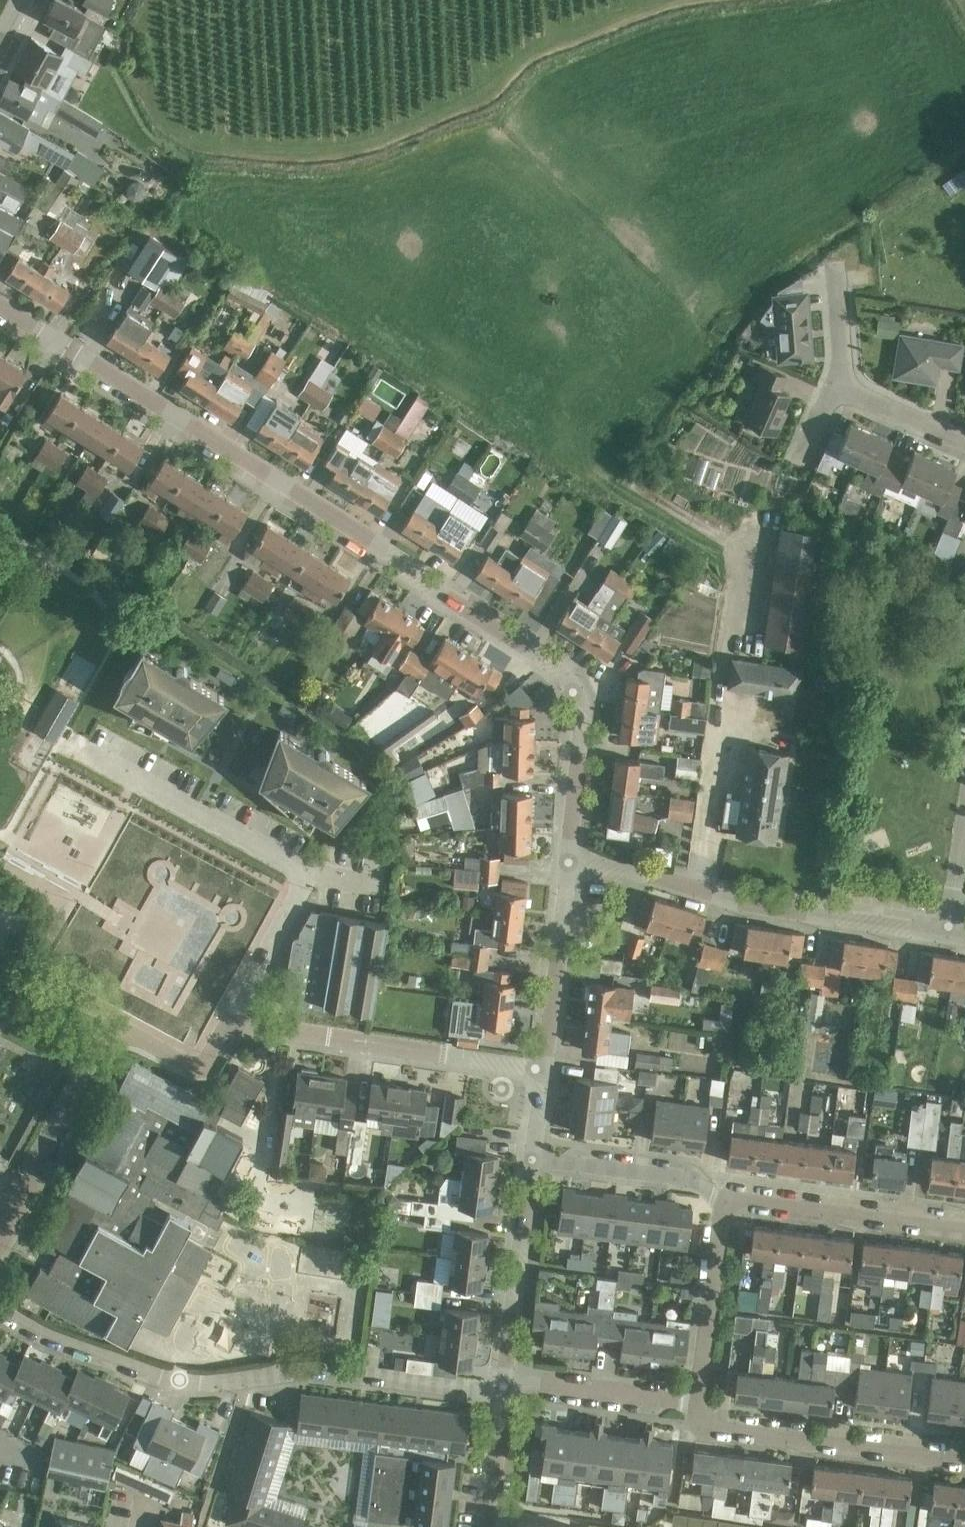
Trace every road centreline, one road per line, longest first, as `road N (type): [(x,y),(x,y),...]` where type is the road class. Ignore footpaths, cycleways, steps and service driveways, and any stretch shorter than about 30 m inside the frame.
road 1 (residential): [(568,861),(579,713),(568,682),(276,481),(0,305)]
road 2 (residential): [(61,744),(305,872),(230,1023),(542,1070)]
road 3 (residential): [(0,1309),(179,1380),(317,1366),(503,1392)]
road 4 (residential): [(947,932),(726,897),(568,861)]
road 5 (residential): [(964,1463),(716,1429),(701,1419),(698,1404)]
road 6 (residential): [(964,1231),(726,1202)]
road 7 (residential): [(505,1376),(531,1160)]
road 8 (residential): [(542,1070),(568,861)]
road 9 (residential): [(698,1404),(726,1202)]
road 10 (residential): [(726,1202),(700,1183),(531,1160)]
road 11 (residential): [(698,1404),(505,1376)]
road 12 (residential): [(0,1231),(87,1077)]
road 13 (residential): [(964,446),(834,387)]
road 14 (residential): [(487,1526),(503,1392)]

